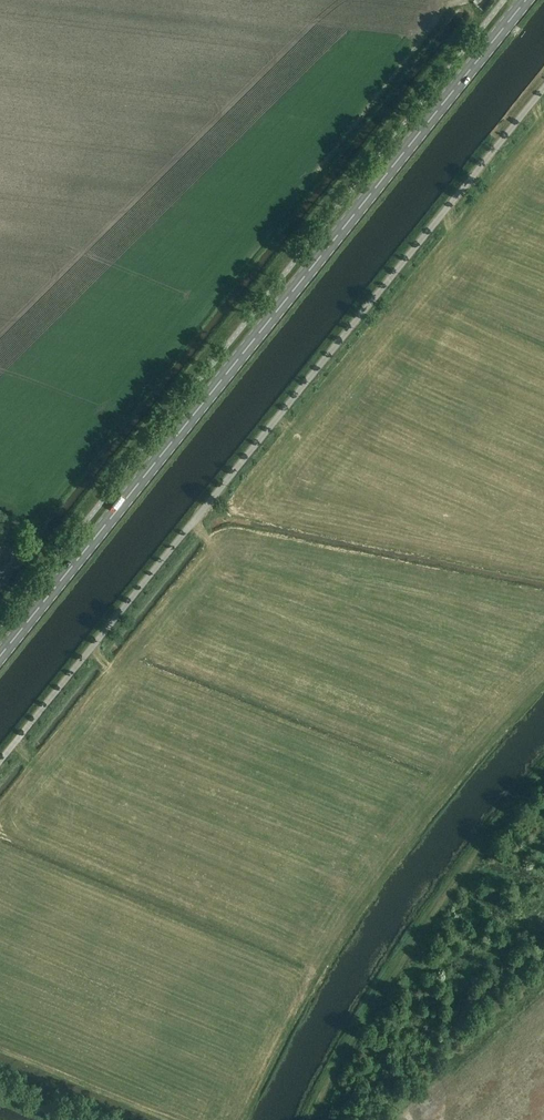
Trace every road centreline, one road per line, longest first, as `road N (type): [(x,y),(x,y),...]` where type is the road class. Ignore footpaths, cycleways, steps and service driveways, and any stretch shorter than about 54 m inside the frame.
road 1 (unclassified): [(0,761),(543,88)]
road 2 (primary): [(0,657),(528,0)]

